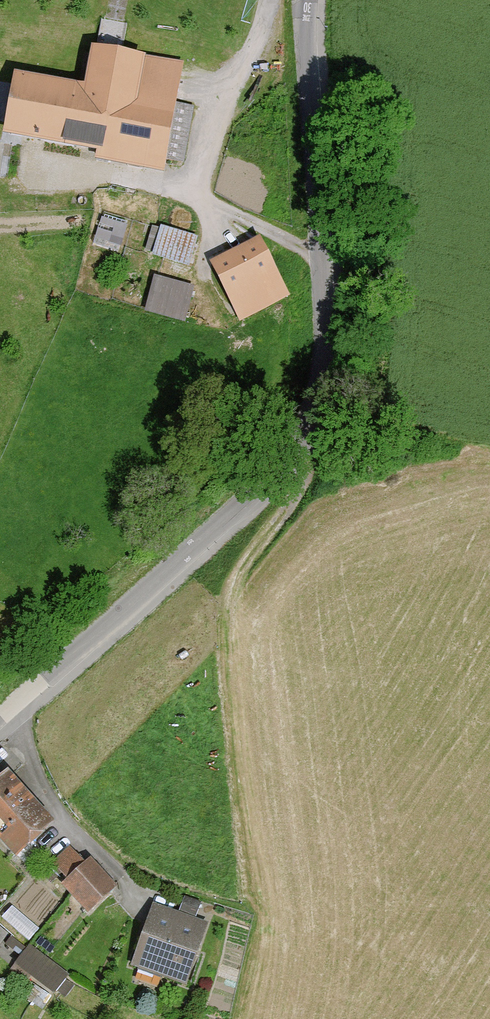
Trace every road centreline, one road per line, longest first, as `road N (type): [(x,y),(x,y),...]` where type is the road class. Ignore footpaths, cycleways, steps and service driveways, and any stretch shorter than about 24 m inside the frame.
road 1 (unclassified): [(309,0),(325,392),(279,473),(7,713)]
road 2 (track): [(325,392),(304,488),(246,572),(236,634),(285,906),(264,1018)]
road 3 (residential): [(7,713),(62,828),(114,870)]

